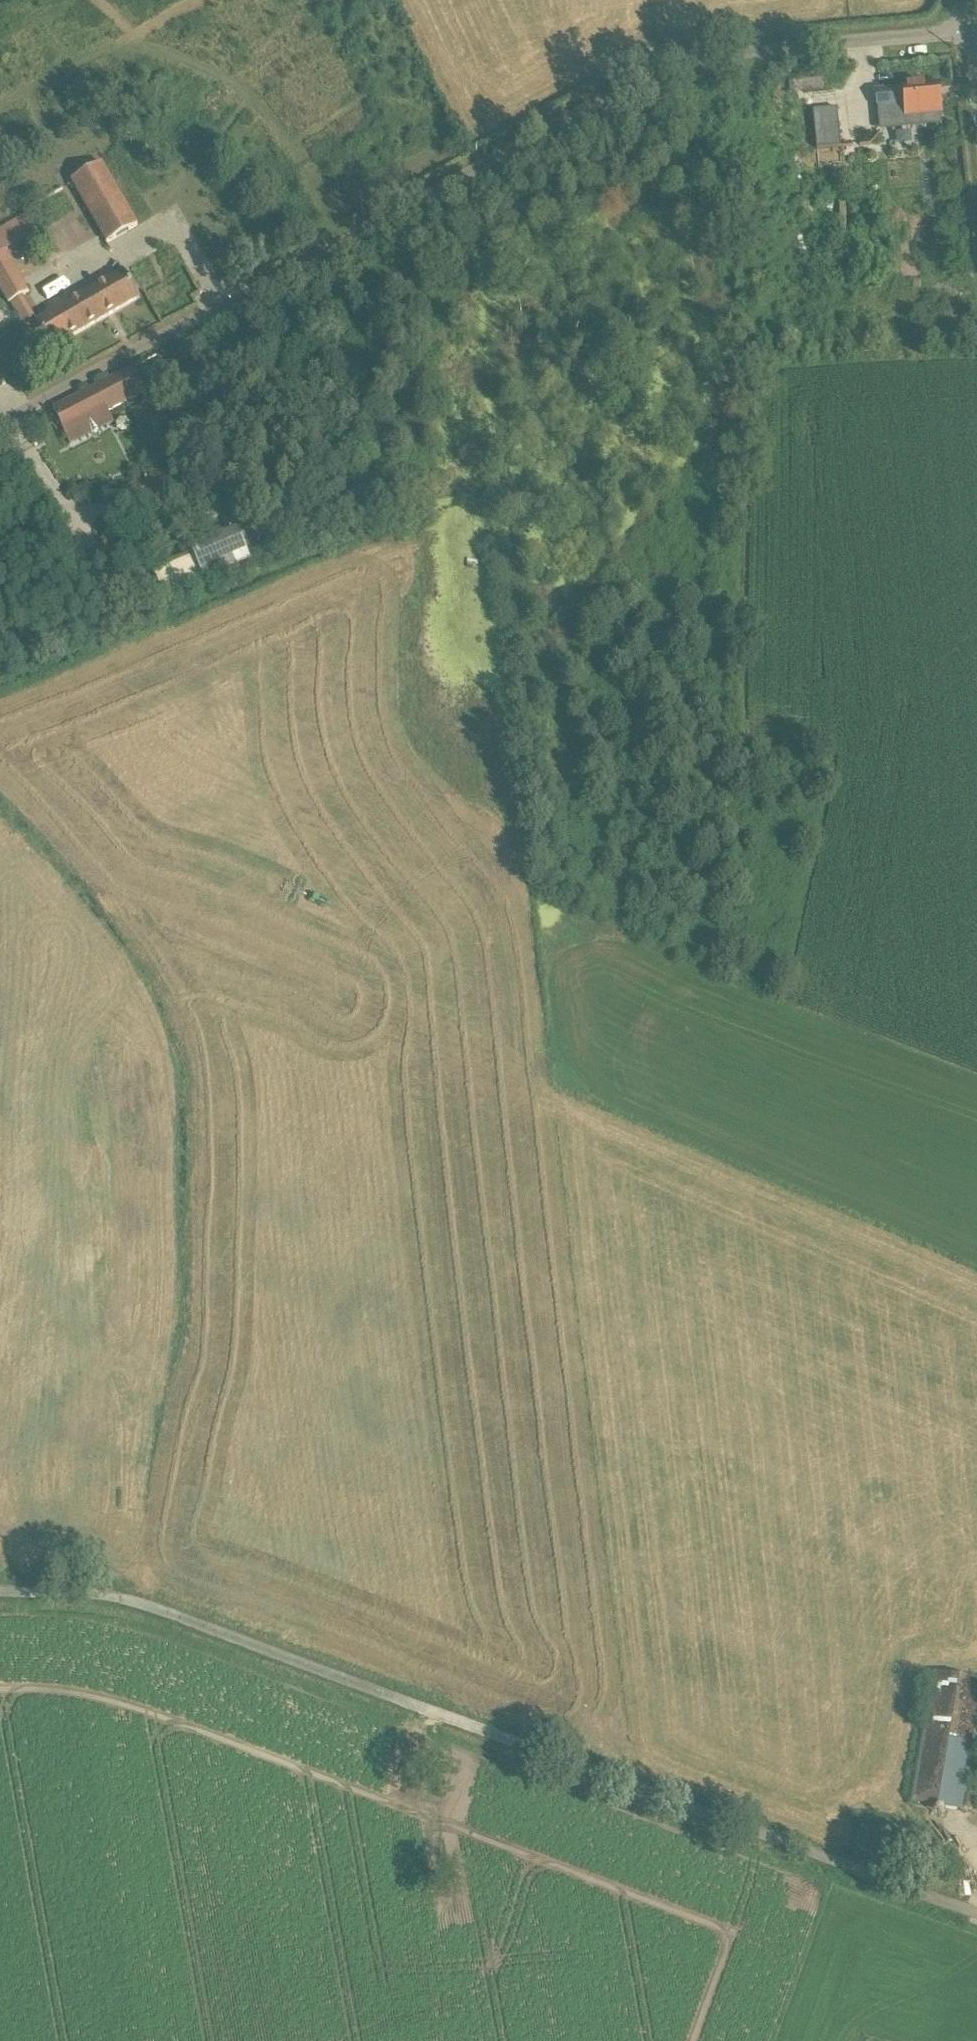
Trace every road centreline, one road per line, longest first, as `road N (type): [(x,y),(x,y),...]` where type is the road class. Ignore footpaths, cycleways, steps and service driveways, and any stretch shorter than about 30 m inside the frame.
road 1 (unclassified): [(972,30),(712,57),(636,83),(0,426)]
road 2 (unclassified): [(0,1591),(67,1590),(182,1618),(976,1915)]

